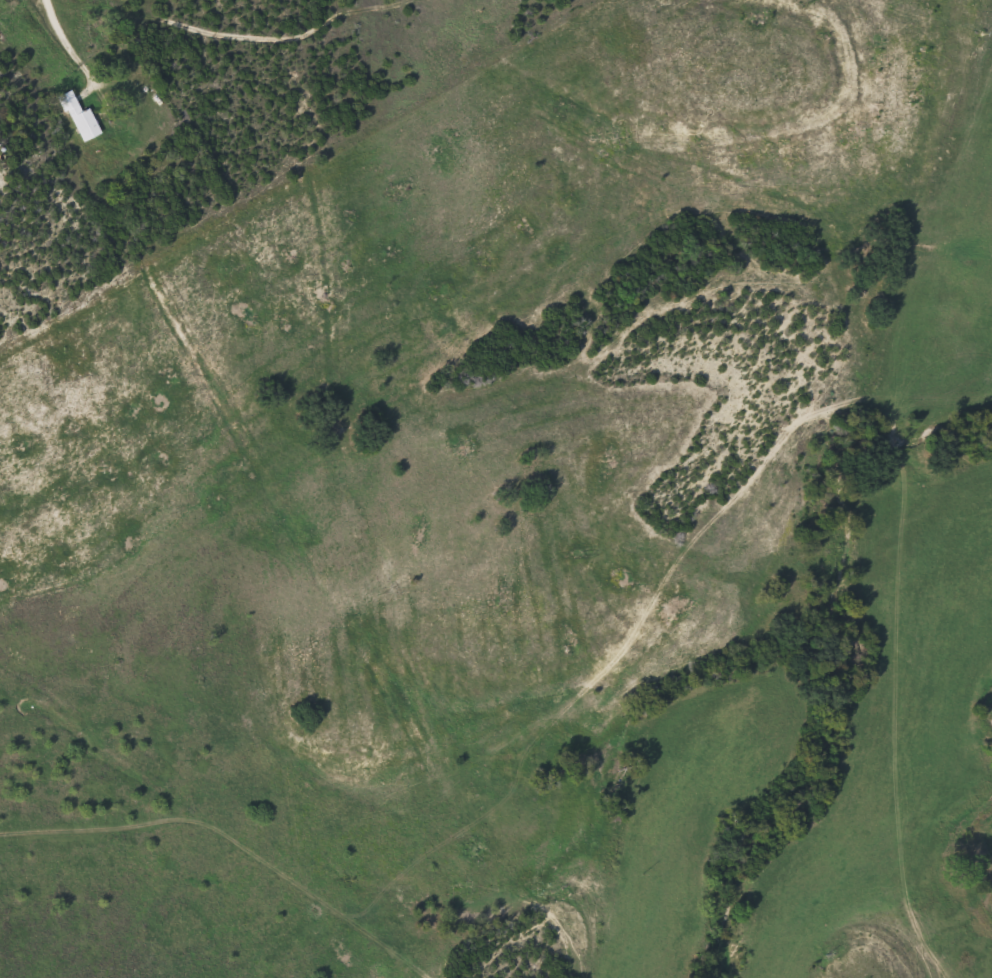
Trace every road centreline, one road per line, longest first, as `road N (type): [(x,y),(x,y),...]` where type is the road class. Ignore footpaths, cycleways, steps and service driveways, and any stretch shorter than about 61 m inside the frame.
road 1 (residential): [(44,0),(45,32),(57,54),(126,135)]

